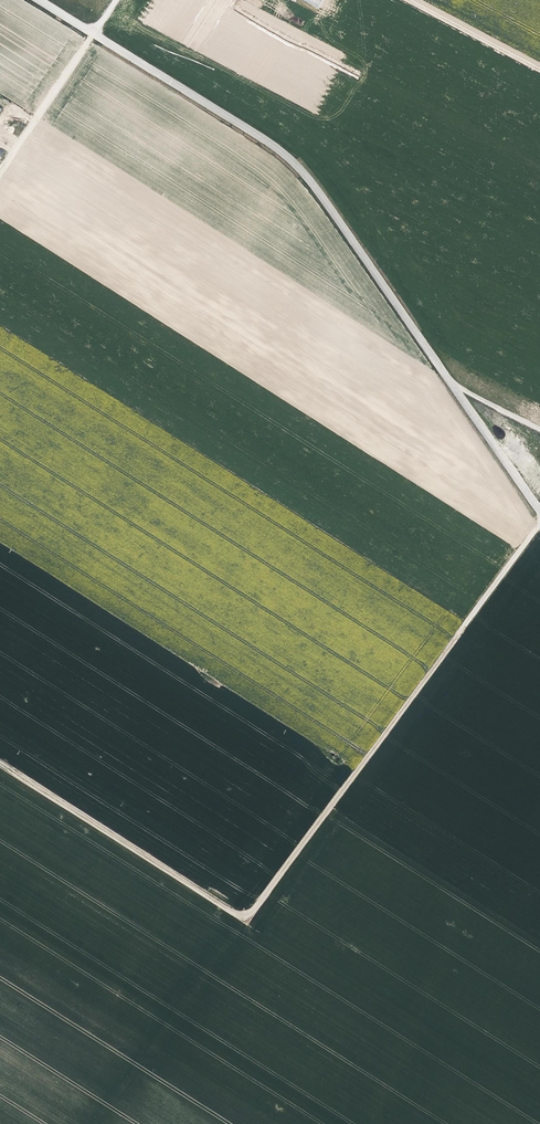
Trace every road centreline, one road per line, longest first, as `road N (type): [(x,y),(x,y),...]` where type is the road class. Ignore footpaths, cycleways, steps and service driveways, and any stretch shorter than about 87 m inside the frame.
road 1 (track): [(539,521),(246,919),(0,763)]
road 2 (unclassified): [(539,511),(302,171),(94,33)]
road 3 (track): [(0,169),(115,0)]

